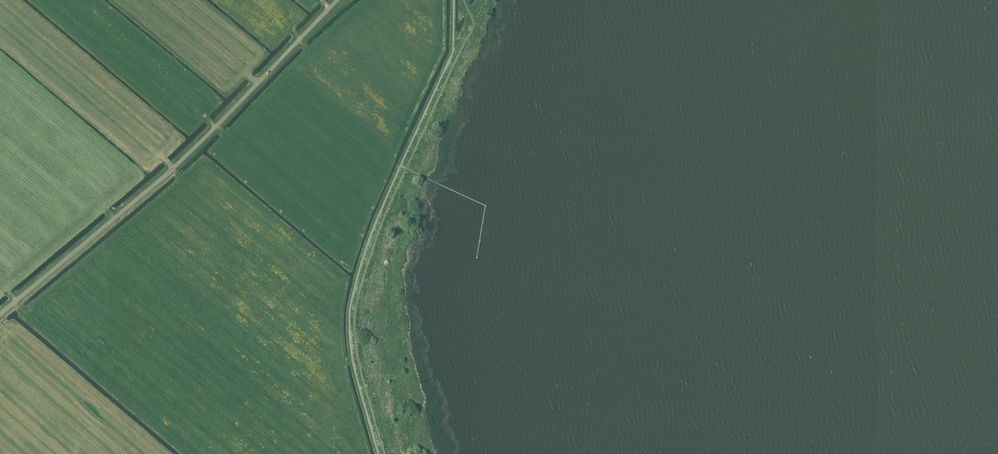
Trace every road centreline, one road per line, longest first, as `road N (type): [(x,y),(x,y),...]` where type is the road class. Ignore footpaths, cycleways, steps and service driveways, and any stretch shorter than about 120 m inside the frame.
road 1 (unclassified): [(0,313),(196,145),(337,0)]

